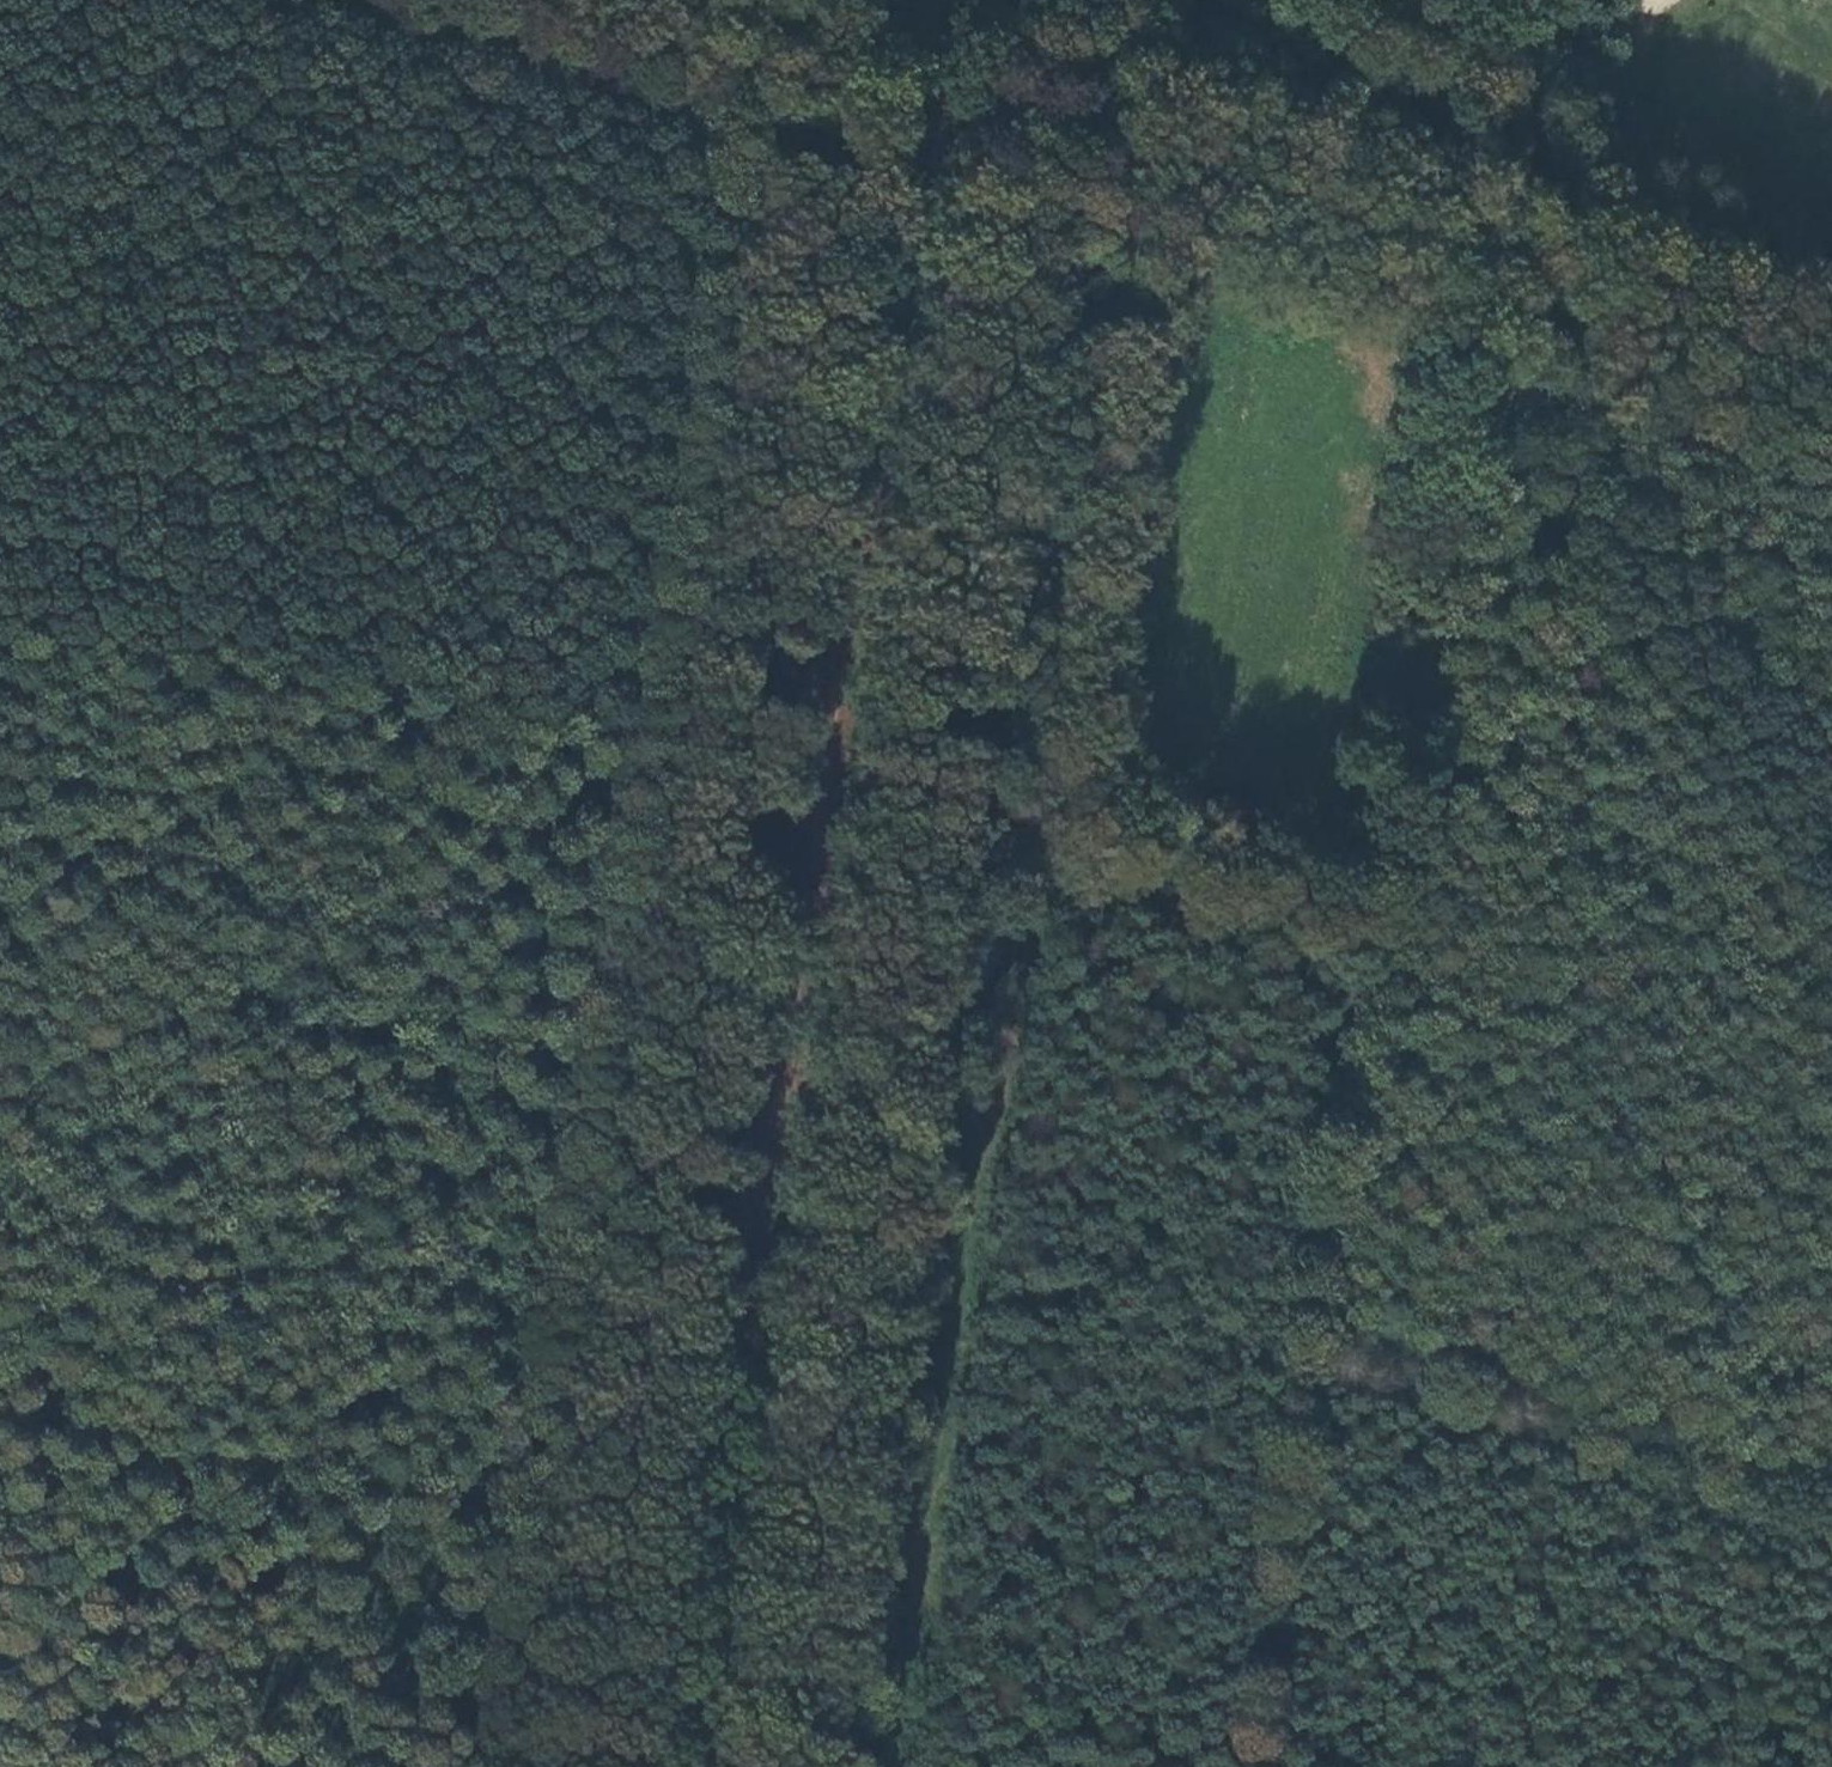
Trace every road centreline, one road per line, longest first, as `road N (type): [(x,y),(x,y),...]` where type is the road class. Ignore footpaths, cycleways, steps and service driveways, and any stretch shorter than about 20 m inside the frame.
road 1 (track): [(1564,0),(1514,159),(1503,168),(943,15),(945,0)]

